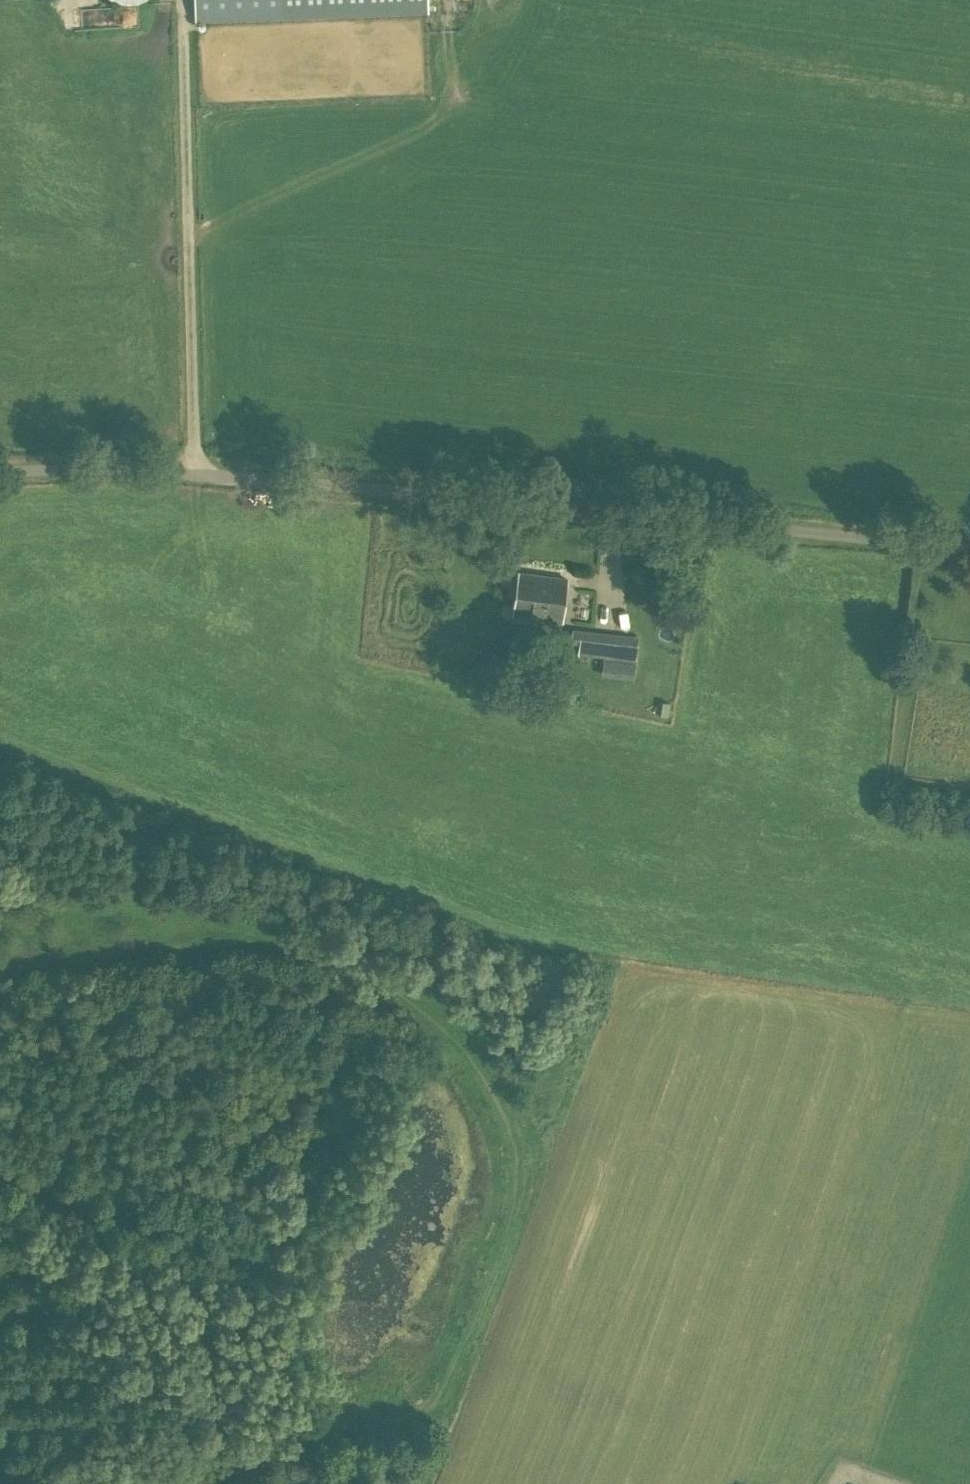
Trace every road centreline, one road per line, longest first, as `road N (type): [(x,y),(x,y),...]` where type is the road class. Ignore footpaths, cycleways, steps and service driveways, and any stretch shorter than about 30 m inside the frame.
road 1 (unclassified): [(969,558),(196,471),(59,464),(0,470)]

